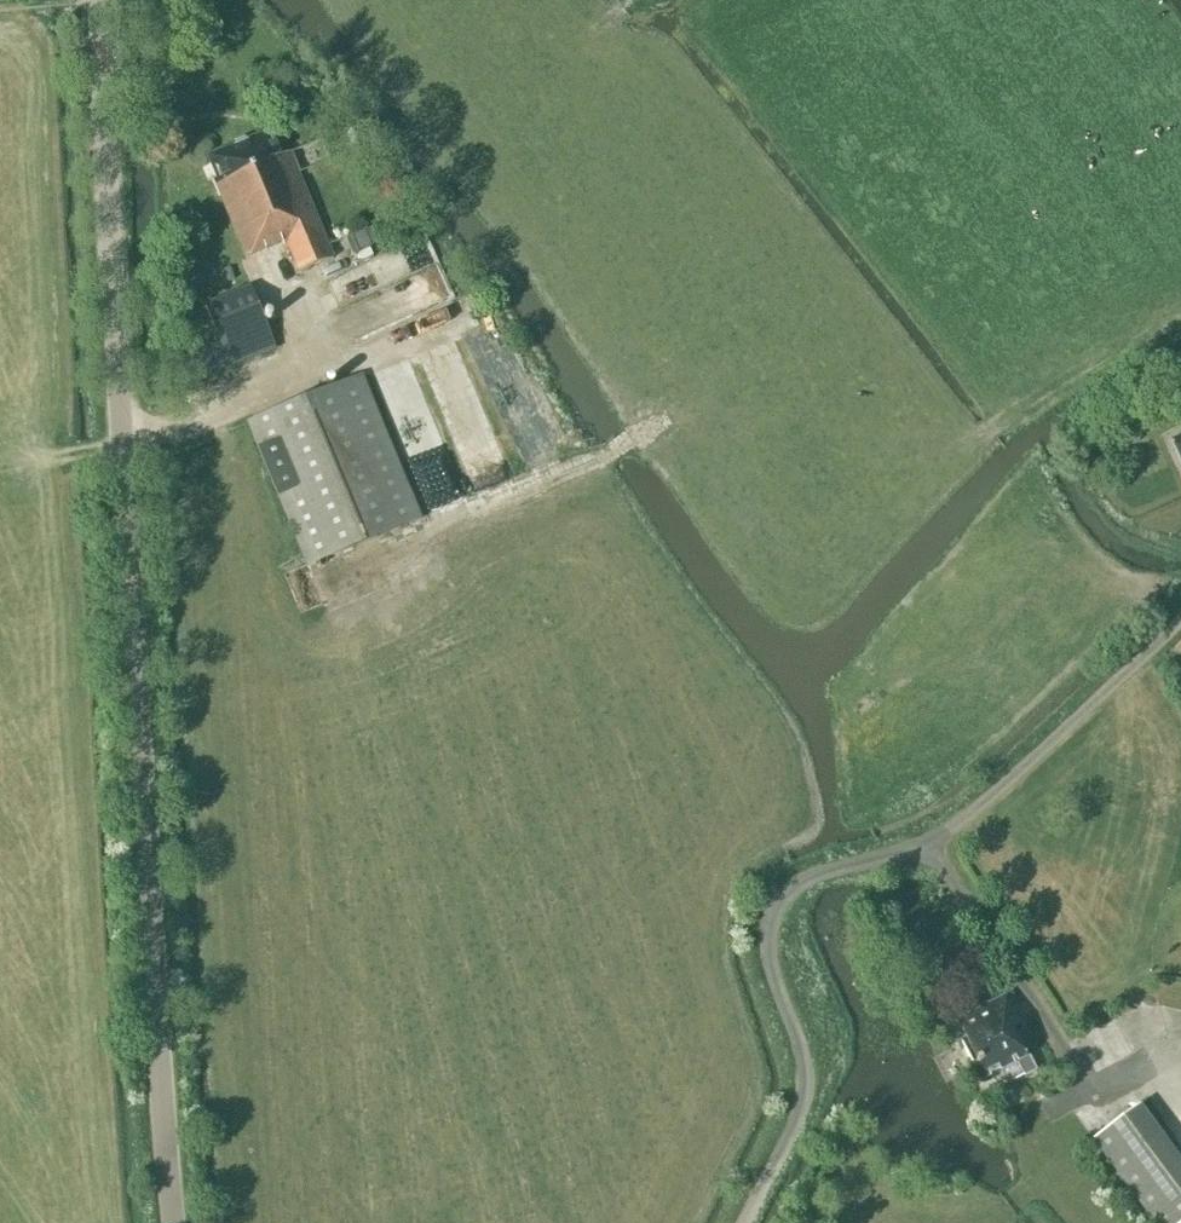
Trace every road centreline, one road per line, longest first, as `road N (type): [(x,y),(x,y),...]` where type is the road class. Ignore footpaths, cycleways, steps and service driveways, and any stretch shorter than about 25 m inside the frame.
road 1 (tertiary): [(174,1222),(97,0)]
road 2 (unclassified): [(744,1222),(795,1123),(805,1084),(770,958),(769,923),(782,895),(807,879),(924,846),(955,825),(1180,619)]

